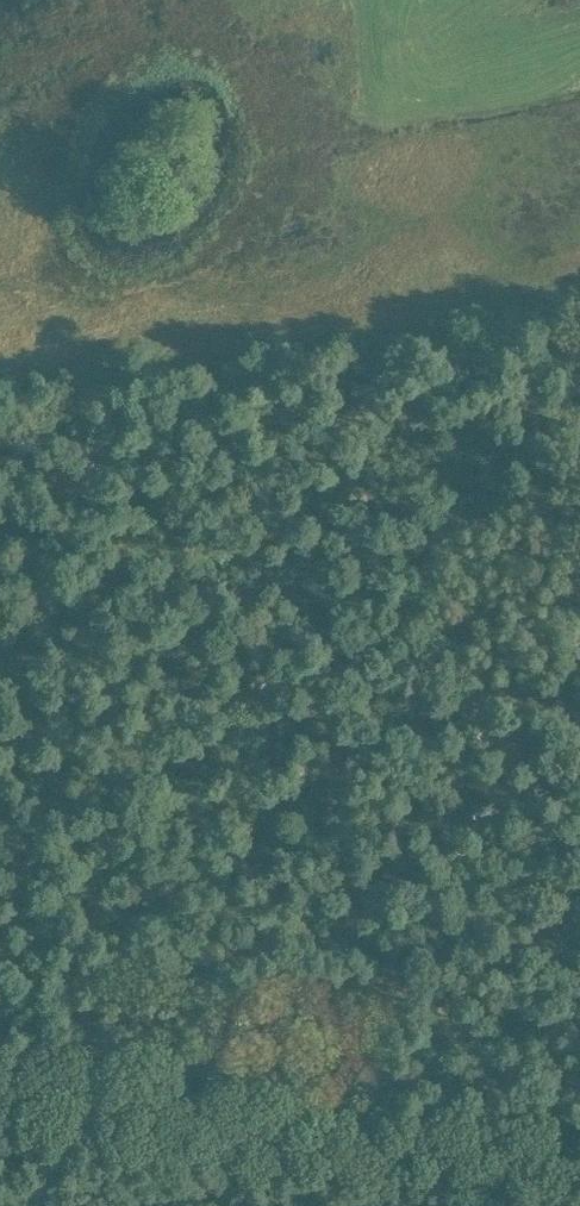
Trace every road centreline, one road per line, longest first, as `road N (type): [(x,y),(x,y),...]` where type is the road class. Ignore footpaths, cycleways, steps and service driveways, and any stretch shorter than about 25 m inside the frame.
road 1 (track): [(0,1037),(546,1112),(552,1119)]

